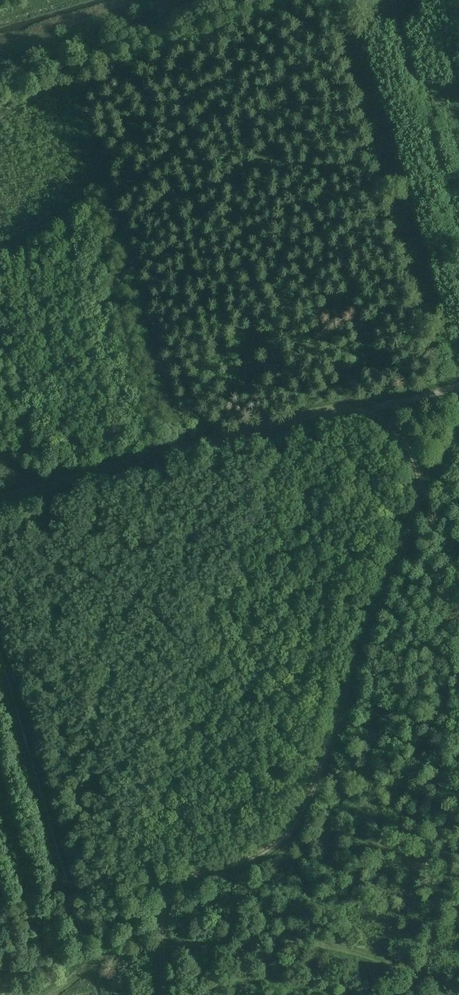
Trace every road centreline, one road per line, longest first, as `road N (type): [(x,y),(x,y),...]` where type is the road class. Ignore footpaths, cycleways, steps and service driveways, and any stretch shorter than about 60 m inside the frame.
road 1 (track): [(0,500),(336,411),(379,419),(415,461),(419,496),(306,817),(258,854),(189,877),(172,891),(162,917),(164,994)]
road 2 (track): [(0,894),(61,894),(72,956),(298,932),(458,984)]

